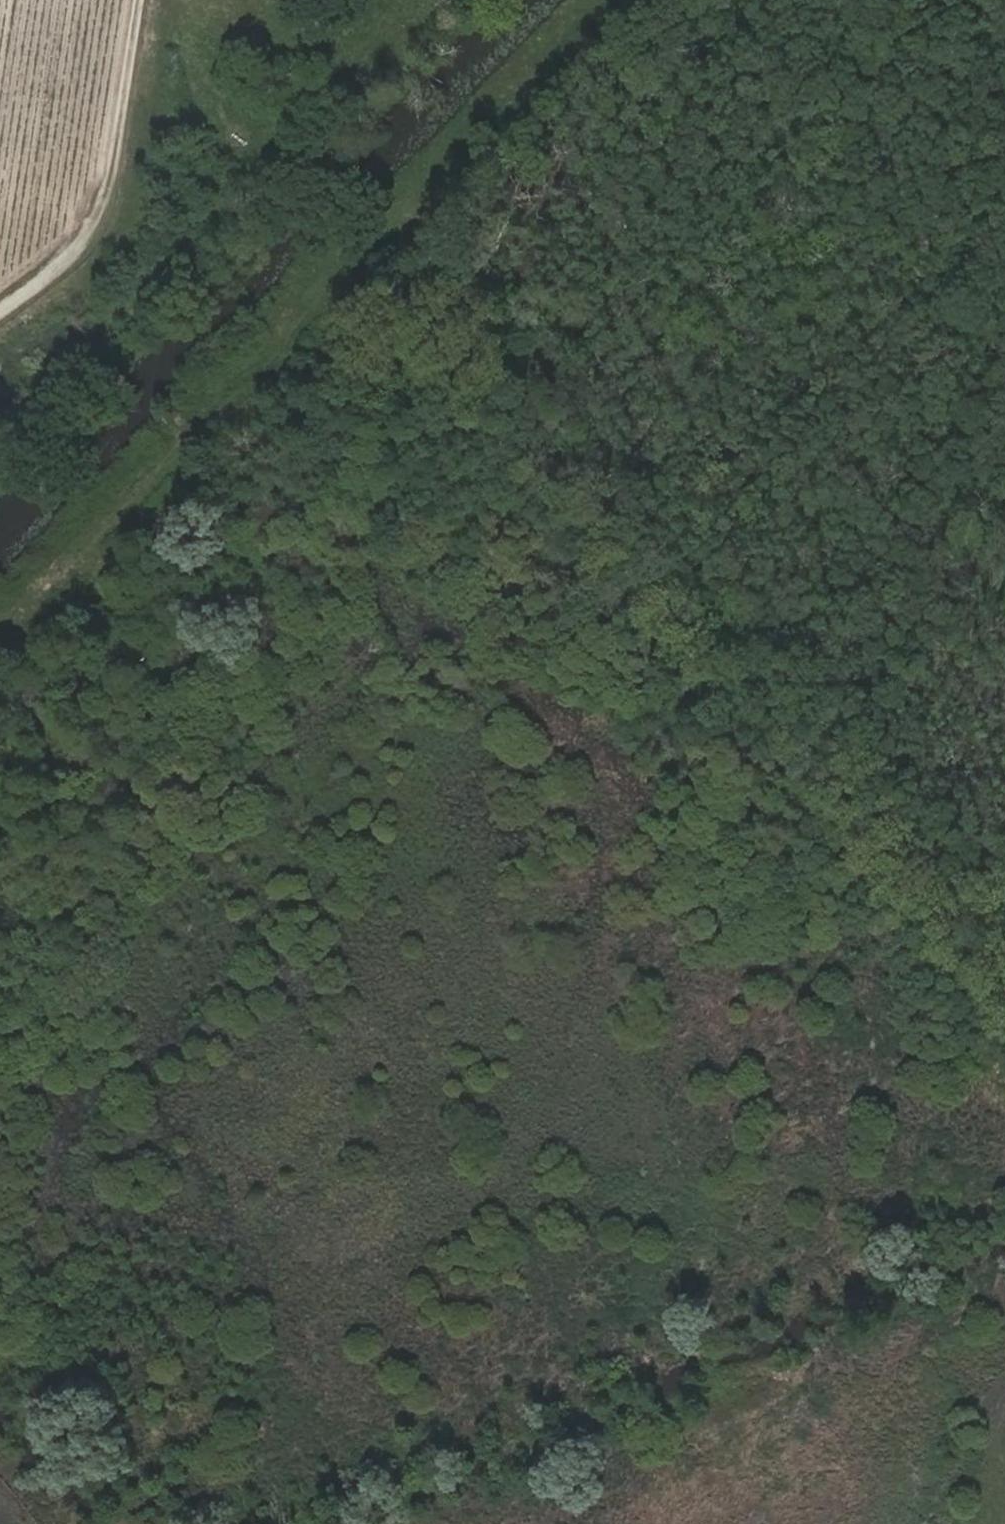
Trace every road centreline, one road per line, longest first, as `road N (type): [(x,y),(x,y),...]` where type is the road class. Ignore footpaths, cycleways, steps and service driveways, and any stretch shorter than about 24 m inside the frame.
road 1 (track): [(133,0),(95,232),(0,308)]

